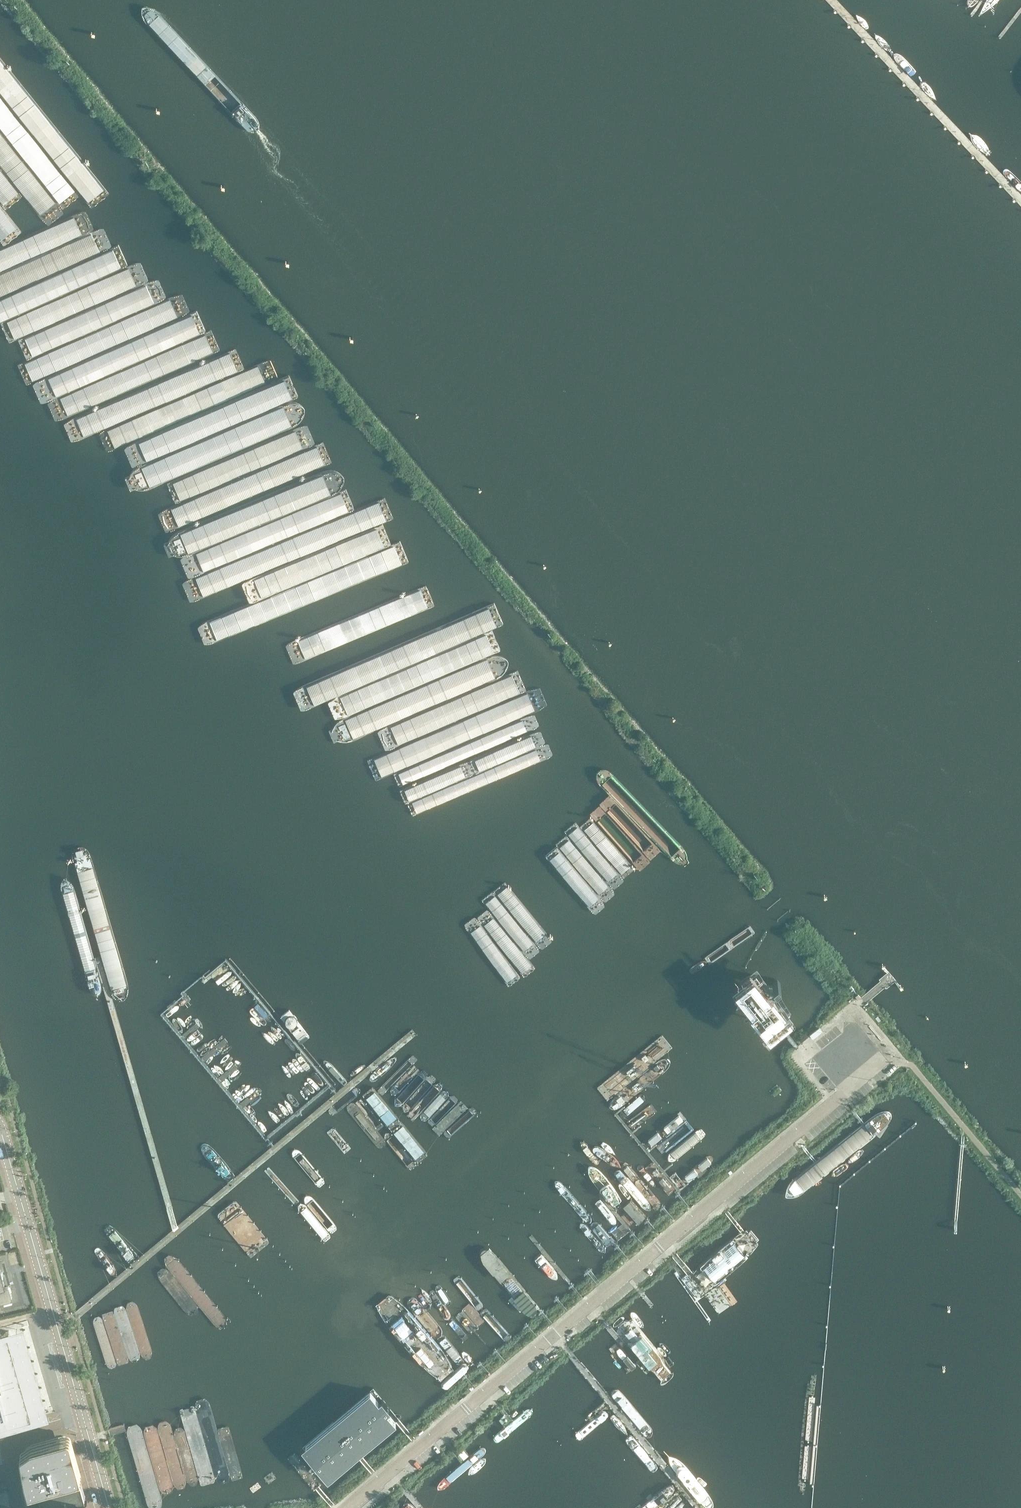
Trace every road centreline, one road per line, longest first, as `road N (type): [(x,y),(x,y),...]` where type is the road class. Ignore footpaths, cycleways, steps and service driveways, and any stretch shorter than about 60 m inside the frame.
road 1 (unclassified): [(347,1507),(886,1058)]
road 2 (unclassified): [(83,1417),(0,1129)]
road 3 (unclassified): [(17,1507),(9,1442),(83,1417)]

